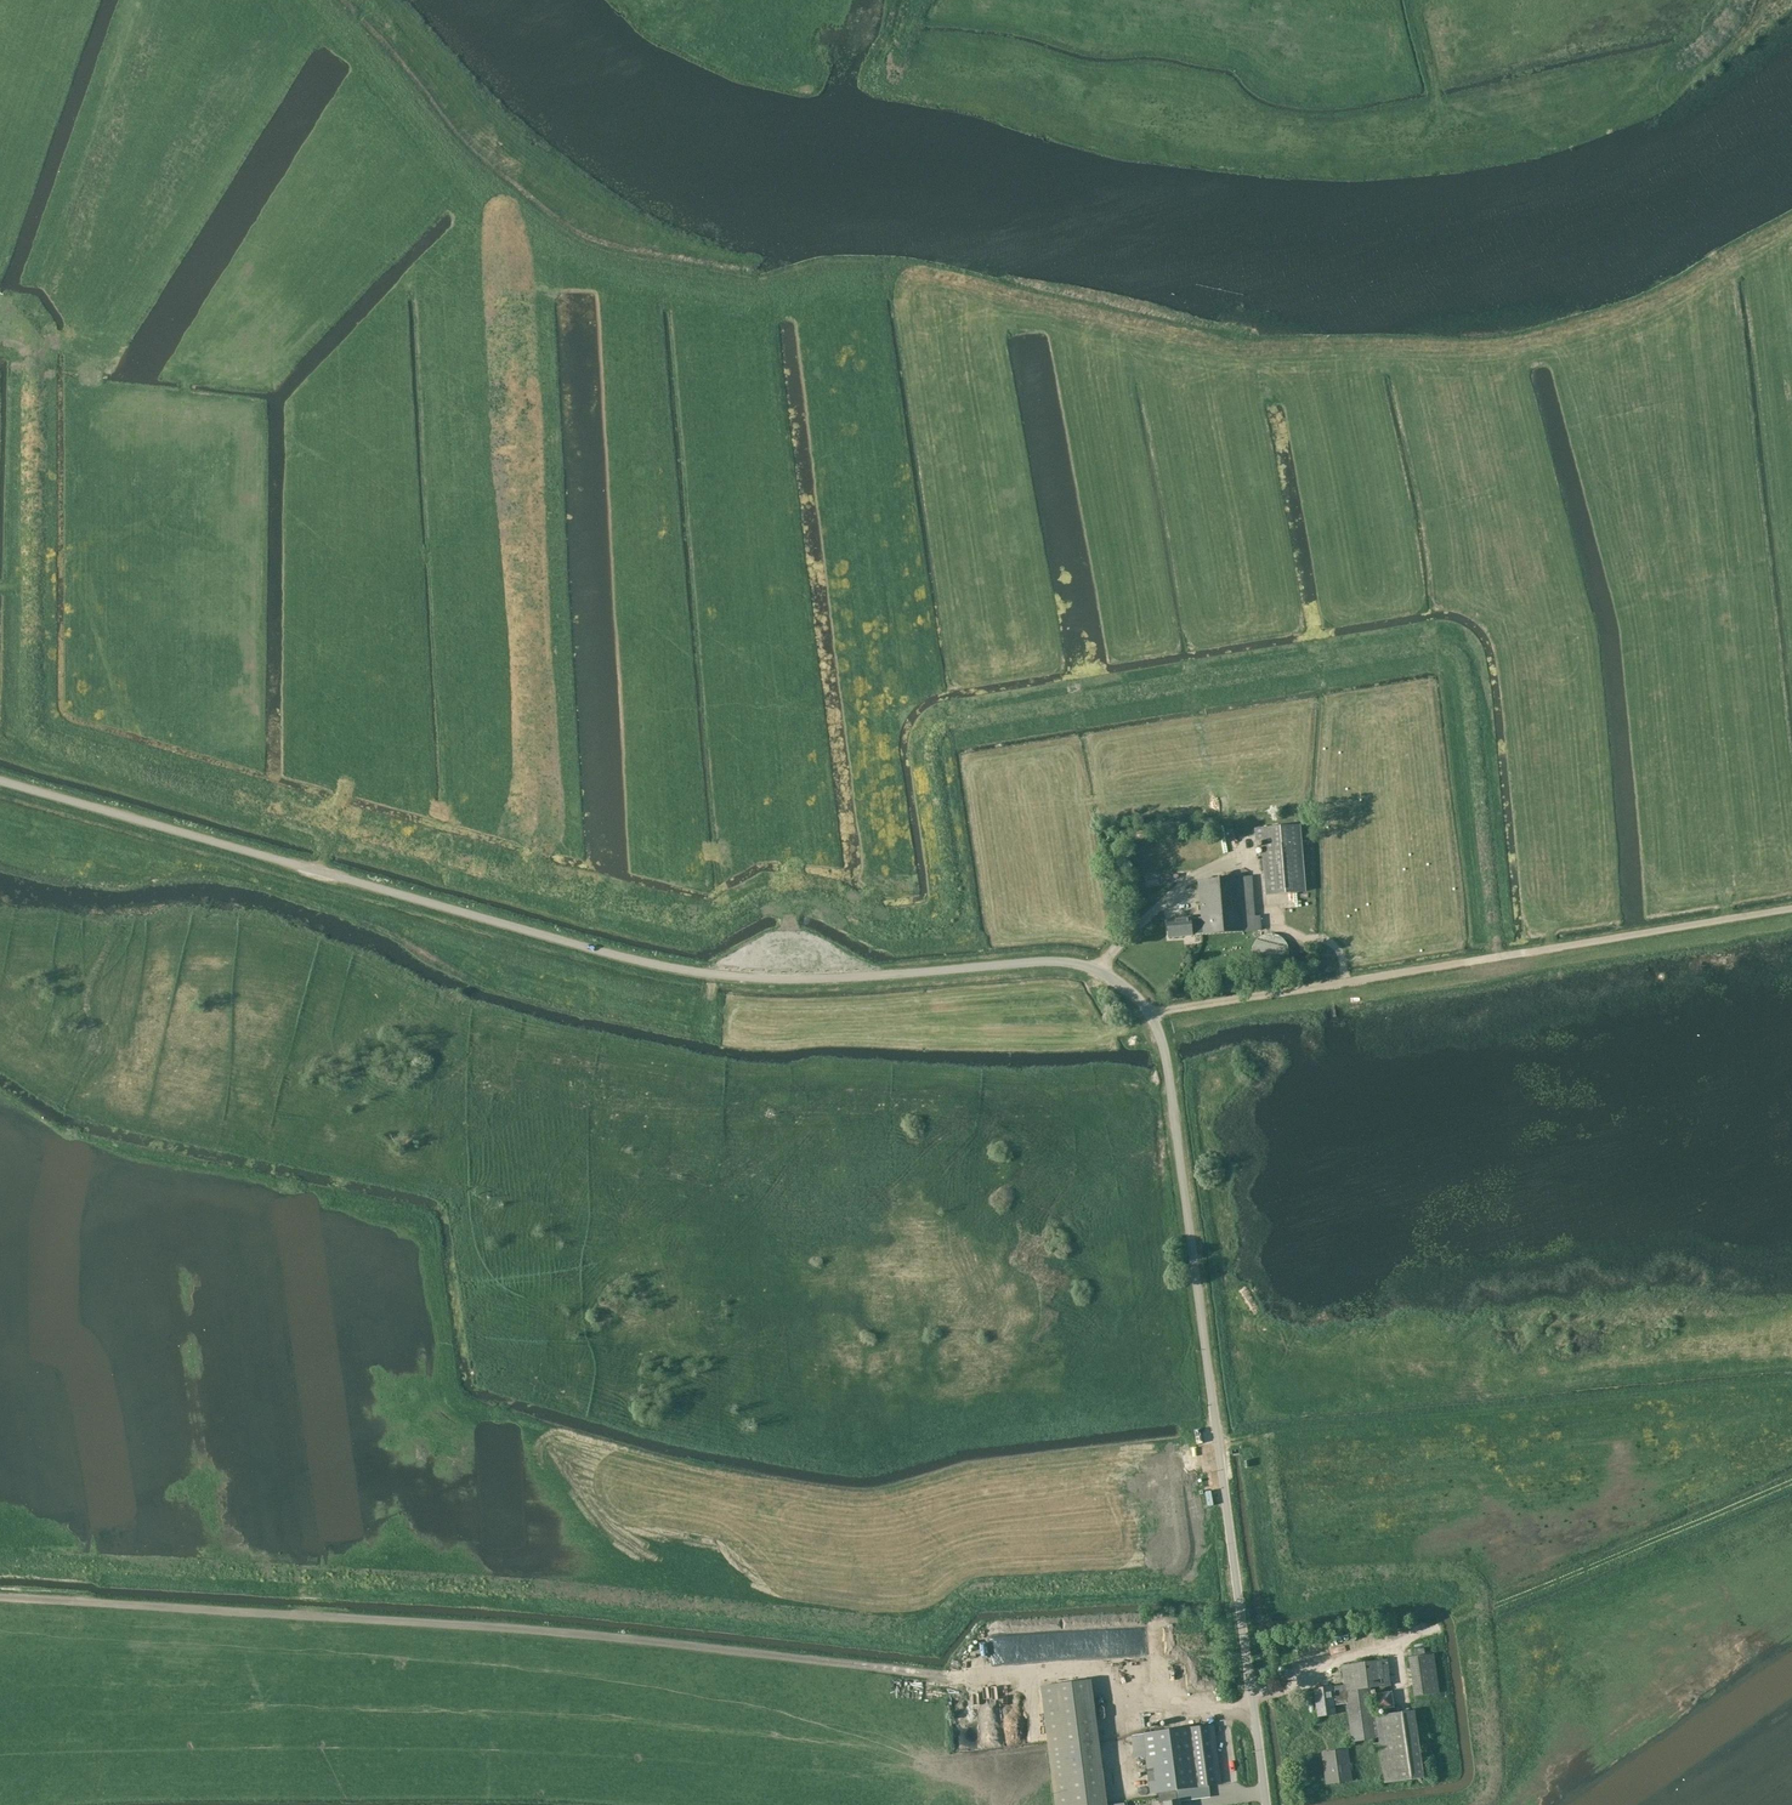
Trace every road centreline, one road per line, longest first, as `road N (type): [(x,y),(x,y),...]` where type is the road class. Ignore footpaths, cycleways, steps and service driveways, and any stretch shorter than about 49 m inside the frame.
road 1 (unclassified): [(1267,1804),(1168,1073),(1150,1013),(1125,987),(1092,967),(1058,961),(807,979),(679,969),(0,781)]
road 2 (track): [(1150,1013),(1791,910)]

